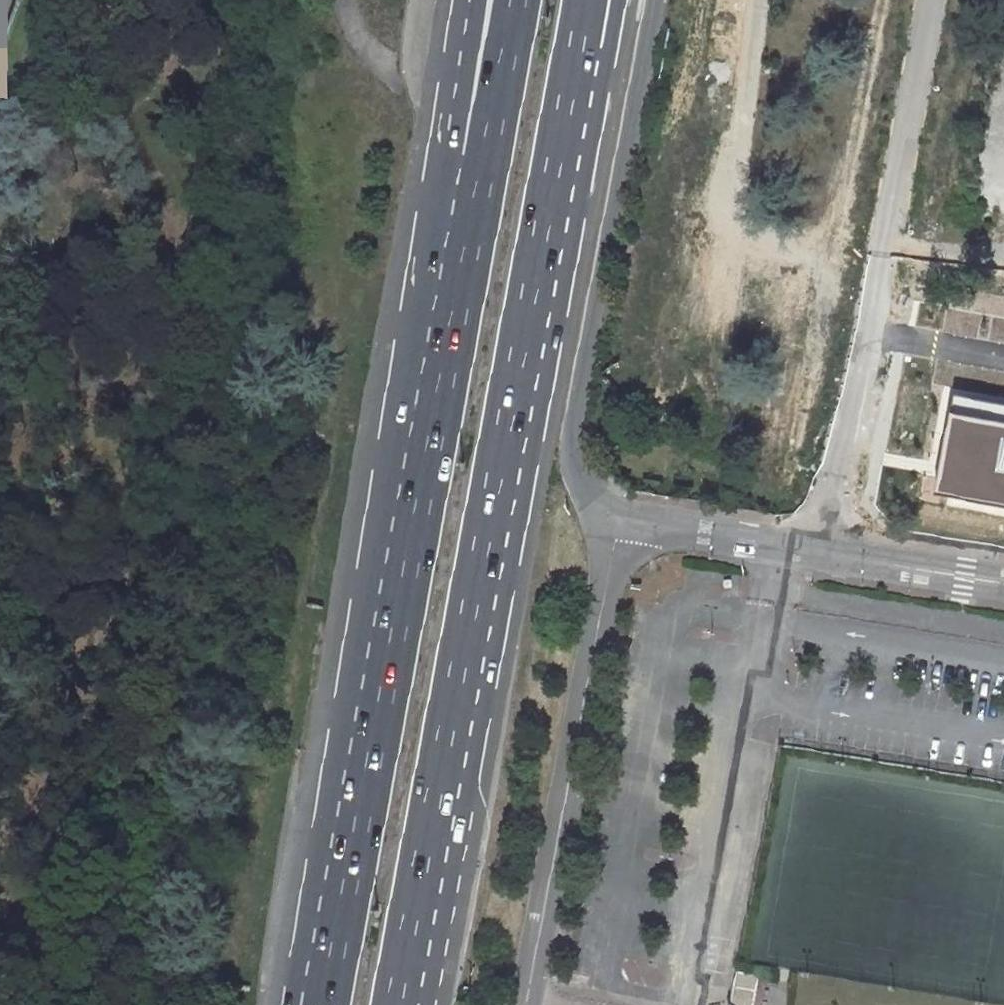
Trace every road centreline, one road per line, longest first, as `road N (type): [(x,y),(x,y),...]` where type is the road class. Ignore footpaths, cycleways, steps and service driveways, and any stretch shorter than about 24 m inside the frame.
road 1 (trunk): [(404,1004),(583,49)]
road 2 (trunk): [(514,0),(355,820)]
road 3 (trunk): [(470,0),(391,448),(355,820)]
road 4 (residential): [(933,0),(828,552)]
road 5 (secondary): [(615,518),(586,490),(571,456),(653,0)]
road 6 (residential): [(524,1004),(615,518)]
road 7 (residential): [(615,518),(828,552)]
road 8 (trunk): [(355,820),(318,1004)]
road 9 (residential): [(828,552),(1003,581)]

